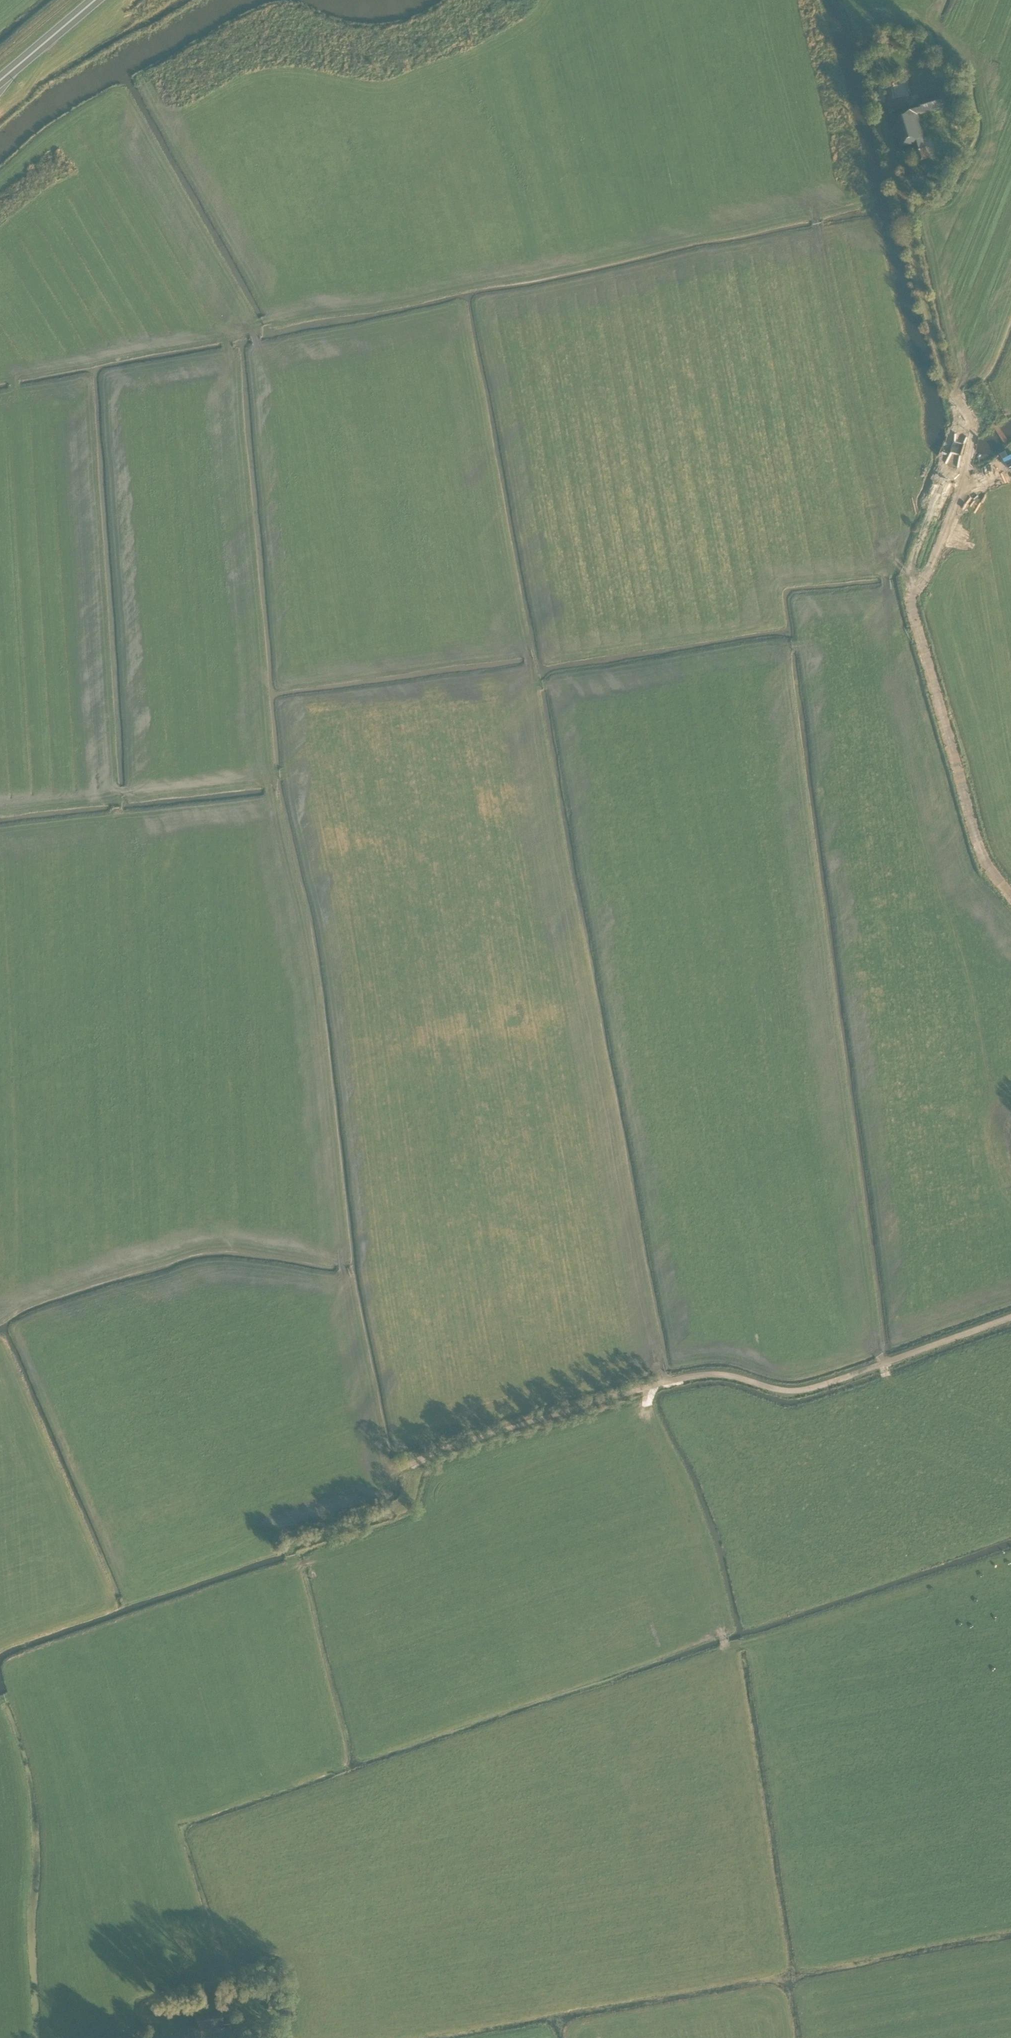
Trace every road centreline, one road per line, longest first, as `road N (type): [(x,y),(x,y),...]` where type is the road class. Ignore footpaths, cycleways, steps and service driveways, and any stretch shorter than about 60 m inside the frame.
road 1 (track): [(951,390),(883,121)]
road 2 (trunk): [(0,81),(96,0)]

